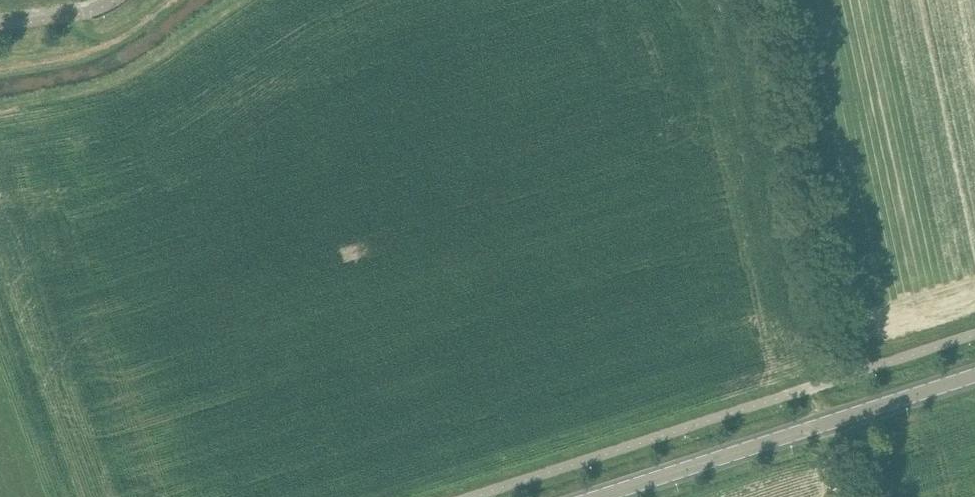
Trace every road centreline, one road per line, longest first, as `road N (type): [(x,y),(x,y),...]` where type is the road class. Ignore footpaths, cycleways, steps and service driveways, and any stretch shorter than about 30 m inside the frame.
road 1 (unclassified): [(600,496),(974,376)]

